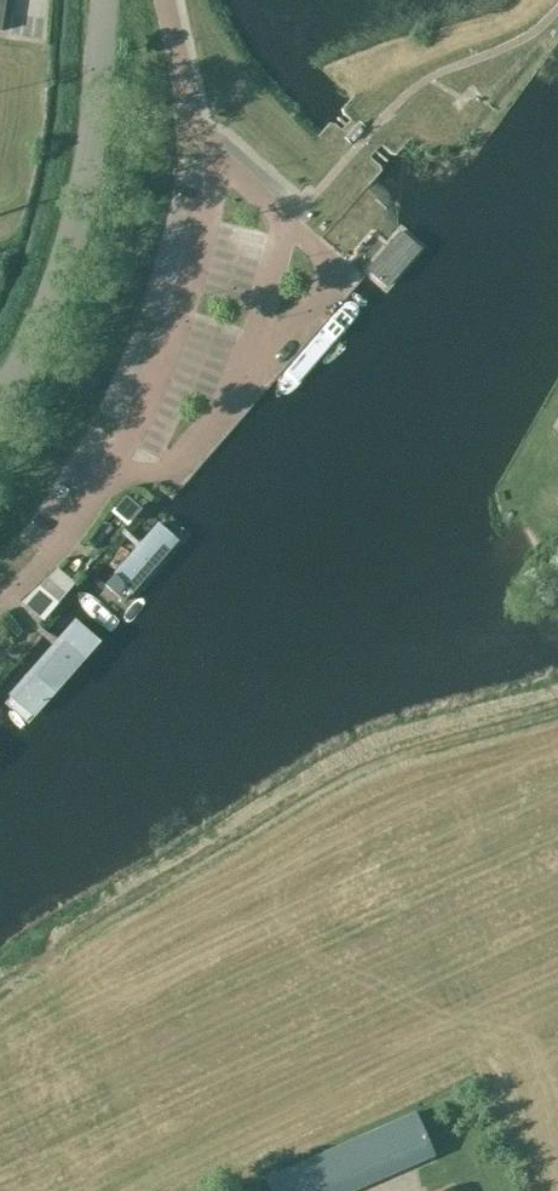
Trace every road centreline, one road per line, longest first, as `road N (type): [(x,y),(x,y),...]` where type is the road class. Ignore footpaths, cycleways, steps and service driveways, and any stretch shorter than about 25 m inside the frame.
road 1 (unclassified): [(165,0),(198,134),(342,274),(167,474),(109,472),(49,557),(0,601)]
road 2 (unclassified): [(0,401),(51,298),(78,210),(104,0)]

